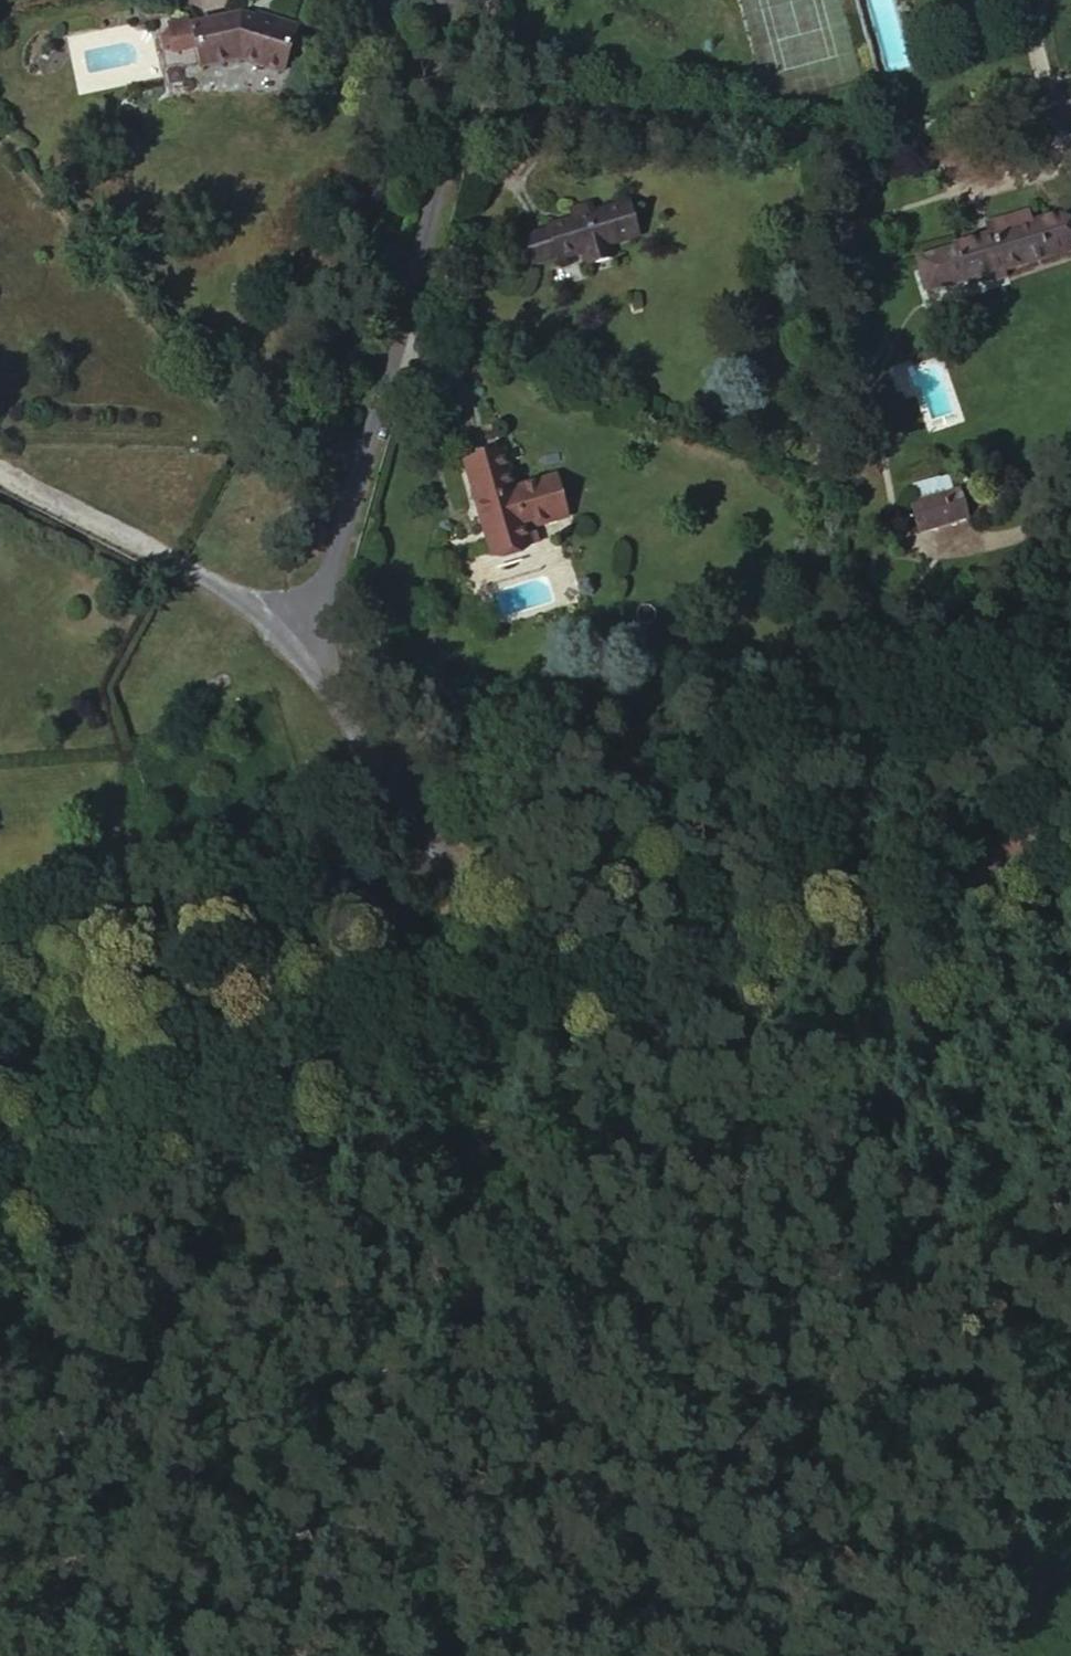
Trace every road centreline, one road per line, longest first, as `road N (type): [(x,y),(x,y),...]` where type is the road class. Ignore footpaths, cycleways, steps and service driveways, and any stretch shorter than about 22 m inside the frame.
road 1 (residential): [(314,674),(538,909),(735,931),(1070,819)]
road 2 (residential): [(314,674),(461,127),(451,0)]
road 3 (residential): [(189,570),(314,674)]

